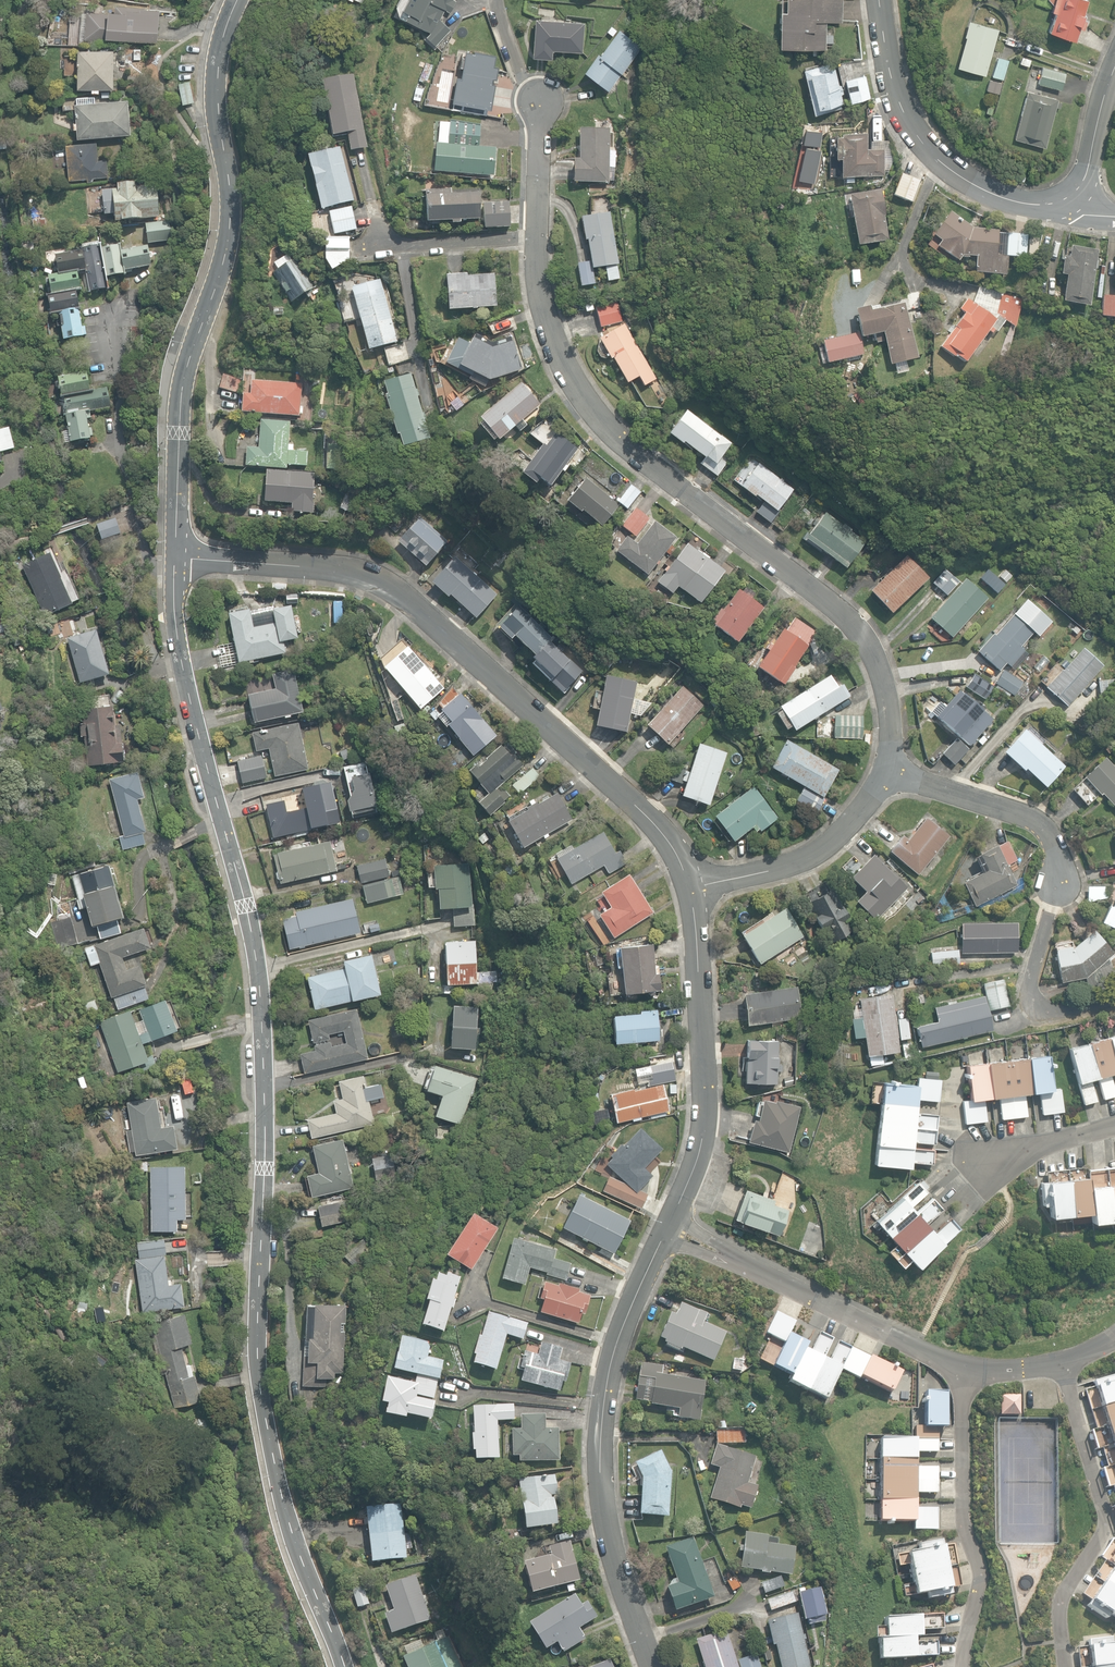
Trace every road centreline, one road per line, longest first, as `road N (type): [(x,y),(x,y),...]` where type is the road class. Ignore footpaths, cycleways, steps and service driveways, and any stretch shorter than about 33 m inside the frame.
road 1 (tertiary): [(171,550),(177,642),(257,963),(264,1167),(258,1364),(268,1430),(280,1492),(345,1666)]
road 2 (residential): [(883,766),(883,695),(860,634),(585,399),(541,301),(537,234)]
road 3 (unclassified): [(696,887),(670,840),(410,600),(331,564),(171,550)]
road 4 (tertiary): [(234,0),(217,117),(223,208),(175,399),(171,550)]
road 5 (unclassified): [(651,1666),(606,1530),(597,1438),(613,1339),(667,1221)]
road 6 (unclassified): [(667,1221),(700,1153),(705,1097),(696,887)]
road 7 (residential): [(1080,210),(987,192),(922,148),(892,92),(873,0)]
road 8 (residential): [(958,1367),(667,1221)]
road 9 (residential): [(1067,1363),(1106,1525),(1060,1607),(1064,1666)]
road 10 (residential): [(963,1666),(980,1582),(964,1508),(958,1367)]
road 11 (residential): [(696,887),(803,855),(839,829),(883,766)]
road 12 (residential): [(1058,866),(1037,820),(883,766)]
road 13 (residential): [(357,251),(537,234)]
road 14 (residential): [(1080,210),(1085,155),(1114,57)]
road 15 (residential): [(977,1165),(1114,1120)]
road 16 (residential): [(537,234),(536,98)]

